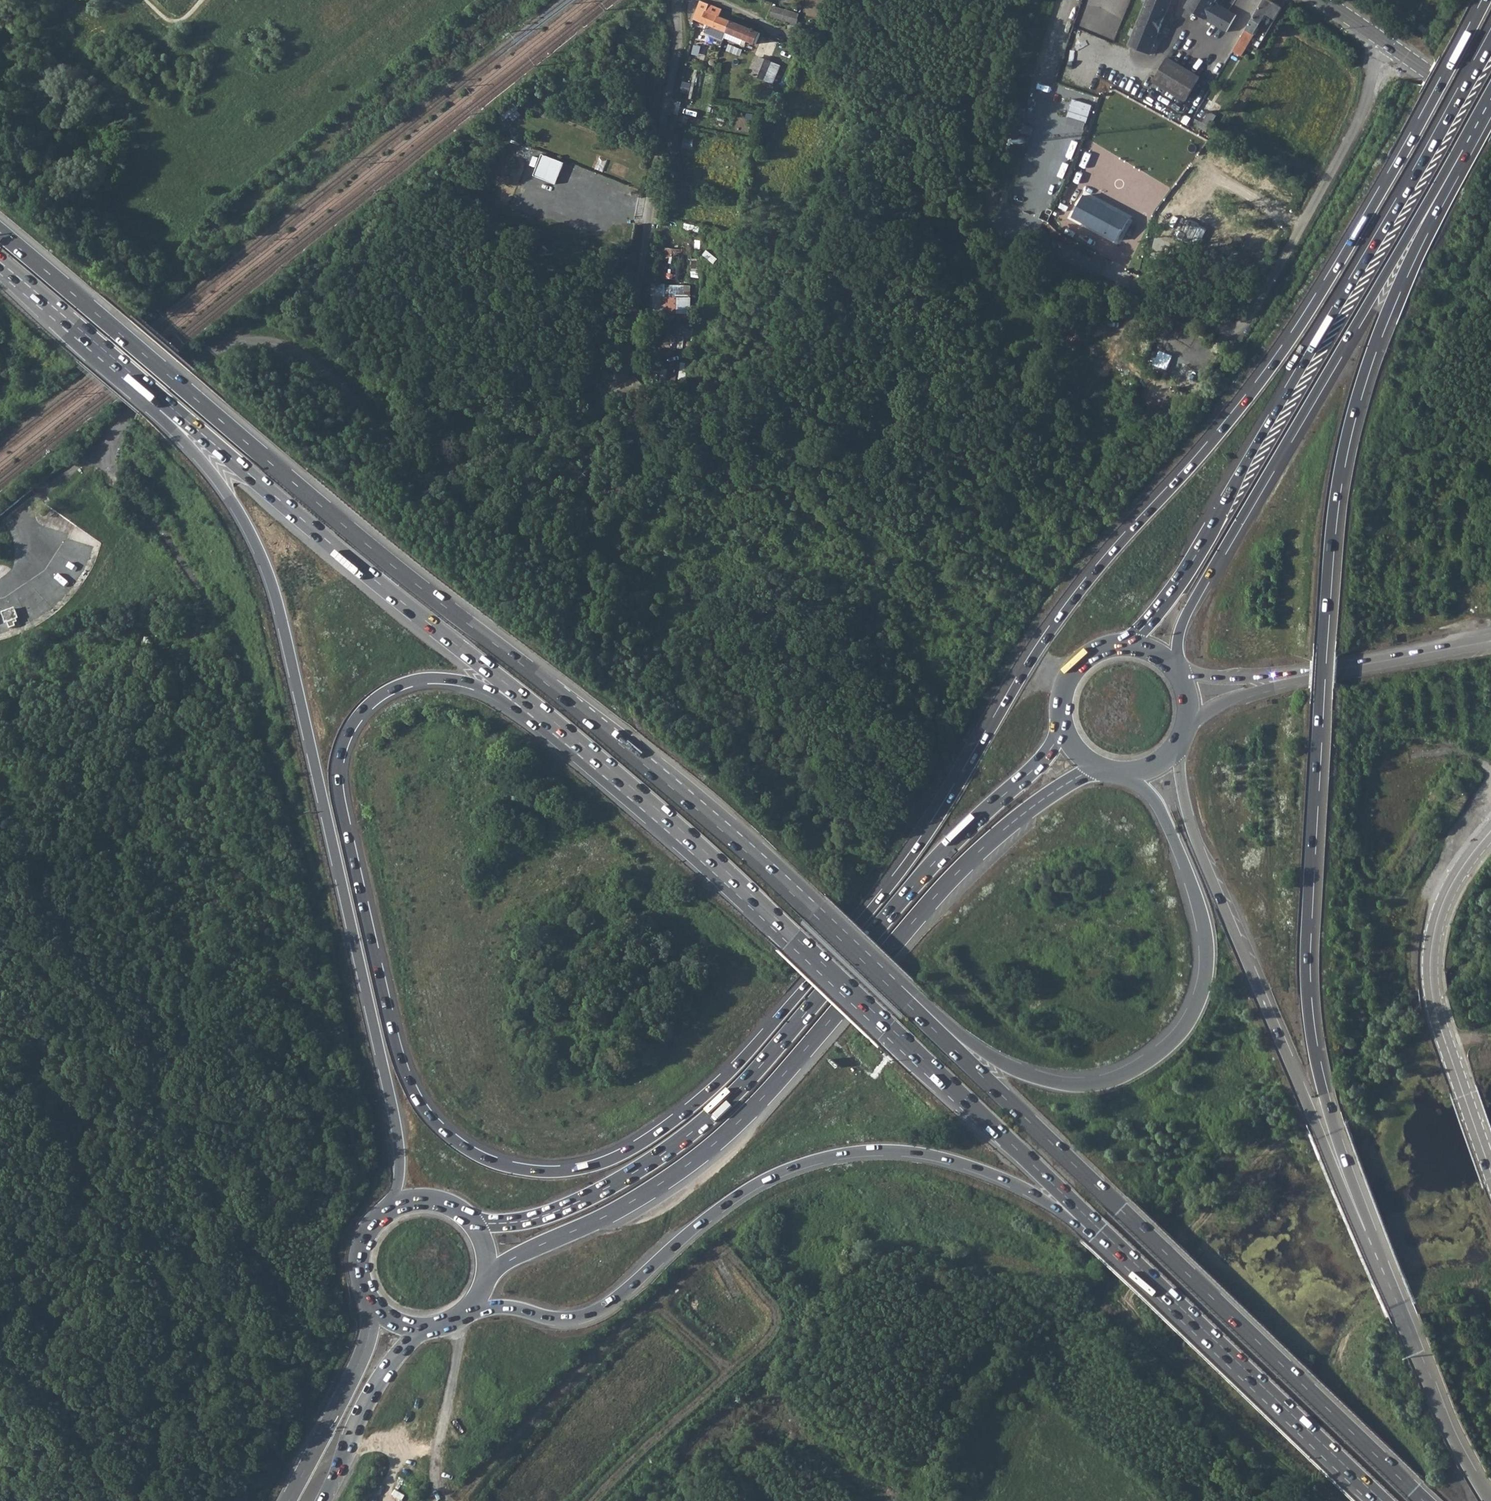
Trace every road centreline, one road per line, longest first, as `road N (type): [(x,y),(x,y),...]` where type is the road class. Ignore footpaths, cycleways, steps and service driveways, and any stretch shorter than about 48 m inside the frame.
road 1 (trunk): [(1486,0),(1304,319),(1232,418),(1041,644),(939,816),(859,924),(712,1091),(635,1147),(568,1171),(483,1158),(415,1097),(389,1026),(337,770),(352,723),(401,683),(456,679),(539,710)]
road 2 (trunk): [(887,983),(695,807),(370,547),(0,231)]
road 3 (motorway): [(1370,1246),(1371,1222),(1319,1074),(1305,976),(1329,557),(1355,403),(1446,179)]
road 4 (trunk): [(158,398),(160,418),(240,516),(278,600),(392,1096),(402,1168),(391,1211)]
road 5 (primary): [(489,1275),(628,1204),(706,1150),(775,1084),(966,863),(1037,804),(1097,768)]
road 6 (primary): [(1062,726),(1031,769),(939,858),(753,1082),(691,1134),(549,1216),(473,1223)]
road 7 (trunk): [(539,710),(706,852),(1105,1234)]
road 8 (trunk): [(1424,1500),(887,983)]
road 9 (trunk): [(467,1314),(509,1308),(558,1319),(592,1314),(765,1179),(869,1150),(977,1167),(1051,1204),(1078,1228),(1105,1234)]
road 10 (trunk): [(1129,774),(1162,813),(1205,929),(1203,985),(1177,1037),(1151,1060),(1085,1086),(1051,1084),(975,1045),(910,989),(887,983)]
road 11 (motorway): [(1179,669),(1185,619),(1446,179)]
road 12 (motorway): [(1410,187),(1195,559),(1128,643)]
road 13 (trunk): [(1370,1246),(1196,841),(1177,751)]
road 14 (trunk): [(158,398),(539,710)]
road 15 (track): [(801,47),(951,136),(954,211),(1120,281)]
road 16 (trunk): [(1105,1234),(1382,1500)]
road 17 (tertiary): [(1490,831),(1438,915),(1430,967),(1435,1004),(1490,1164)]
road 18 (trunk): [(1489,1500),(1454,1440),(1370,1246)]
road 19 (primary): [(375,1306),(367,1344),(289,1500)]
road 20 (trunk): [(0,262),(158,398)]
road 21 (tertiary): [(1325,0),(1490,114)]
road 22 (primary): [(321,1500),(384,1371),(422,1330)]
road 23 (tertiary): [(1289,678),(1481,643)]
road 24 (motorway): [(1490,41),(1410,187)]
road 25 (primary): [(1128,643),(1103,647),(1074,668),(1063,690),(1062,726)]

